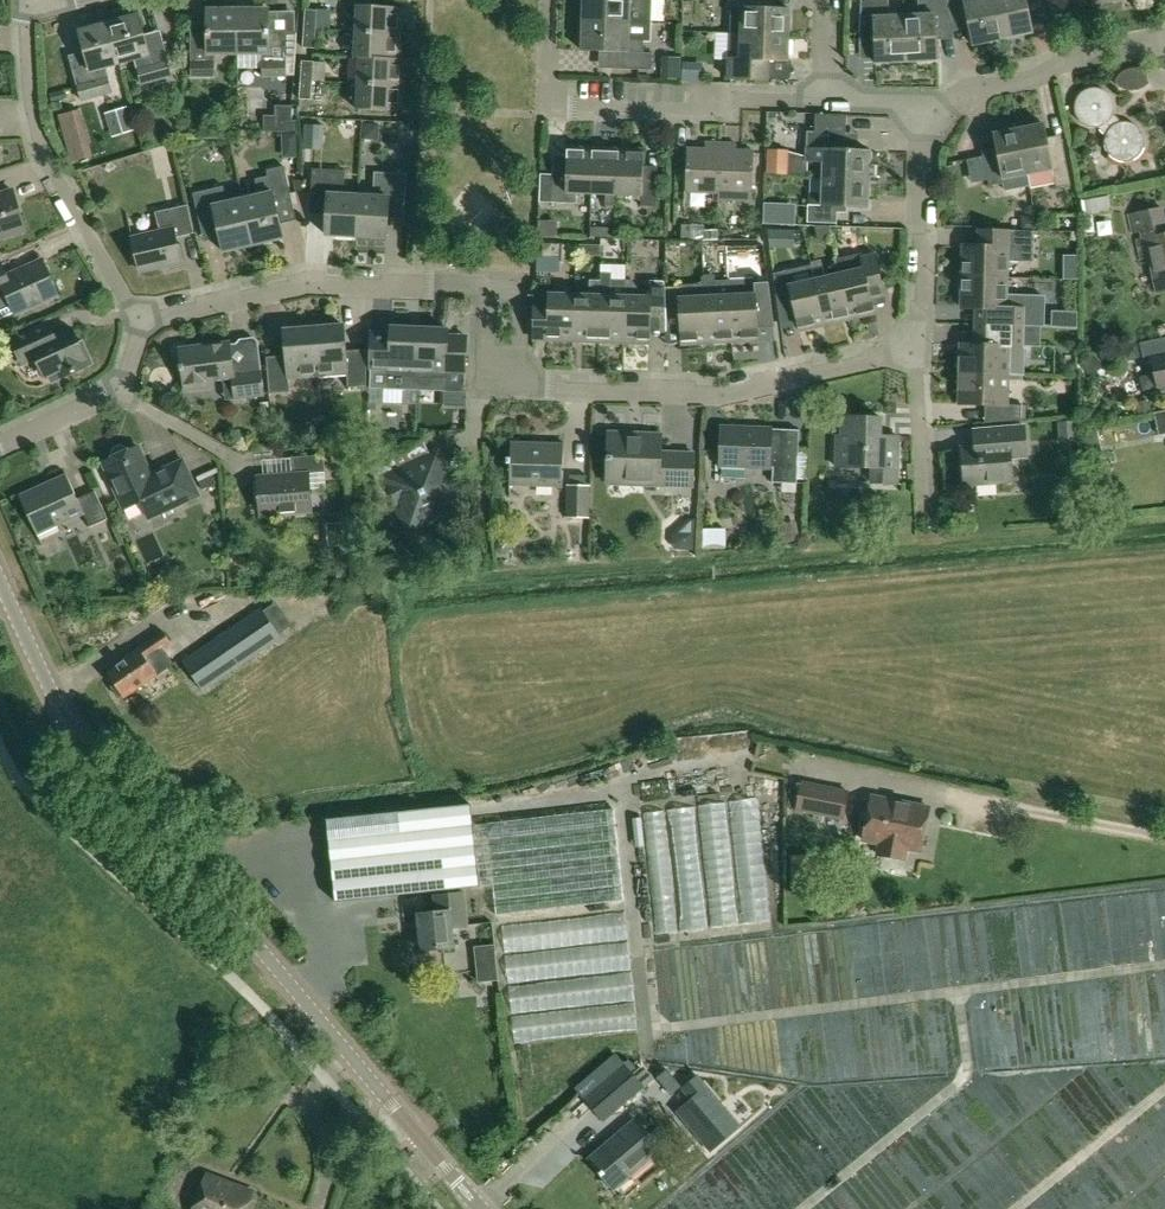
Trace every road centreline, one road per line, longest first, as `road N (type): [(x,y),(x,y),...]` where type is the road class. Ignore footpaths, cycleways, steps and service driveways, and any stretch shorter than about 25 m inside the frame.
road 1 (residential): [(914,348),(714,394),(540,388),(518,371),(502,325),(482,298),(445,287),(307,283),(128,324)]
road 2 (tertiary): [(482,1208),(80,738),(0,579)]
road 3 (residential): [(821,101),(742,99),(663,114),(547,106),(548,0)]
road 4 (residential): [(128,324),(28,125),(21,4)]
road 5 (residential): [(918,108),(1057,60),(1164,44)]
road 6 (residential): [(914,348),(918,108)]
road 7 (residential): [(924,510),(914,348)]
road 8 (residential): [(0,444),(118,393)]

